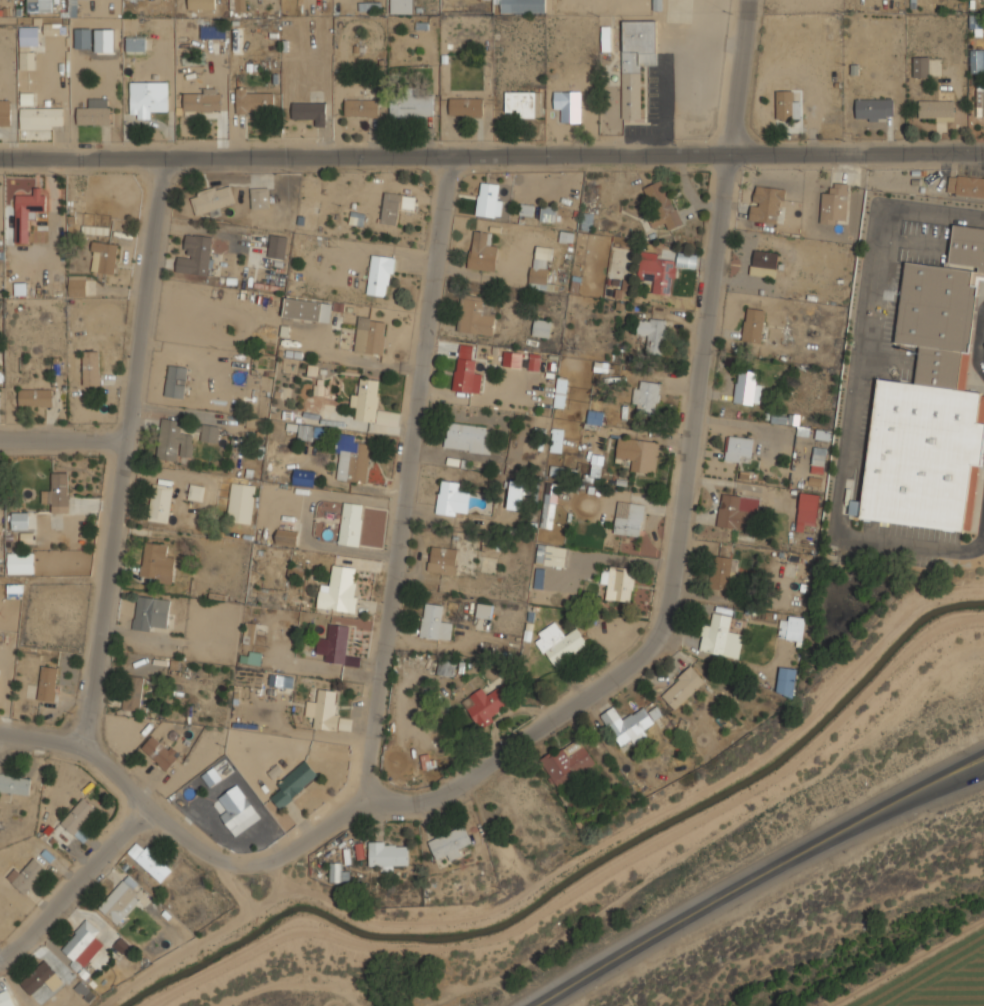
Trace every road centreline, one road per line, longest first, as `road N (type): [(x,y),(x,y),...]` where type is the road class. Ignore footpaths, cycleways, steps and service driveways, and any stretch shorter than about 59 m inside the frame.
road 1 (residential): [(748,0),(704,380),(654,646),(434,801),(366,801)]
road 2 (residential): [(983,148),(0,160)]
road 3 (residential): [(451,155),(366,801),(248,886)]
road 4 (residential): [(162,157),(90,748)]
road 5 (secondary): [(966,775),(796,855),(532,1005)]
road 6 (residential): [(248,886),(145,807),(90,748),(0,732)]
road 7 (residential): [(0,960),(76,889),(145,807)]
road 8 (residential): [(127,444),(0,445)]

